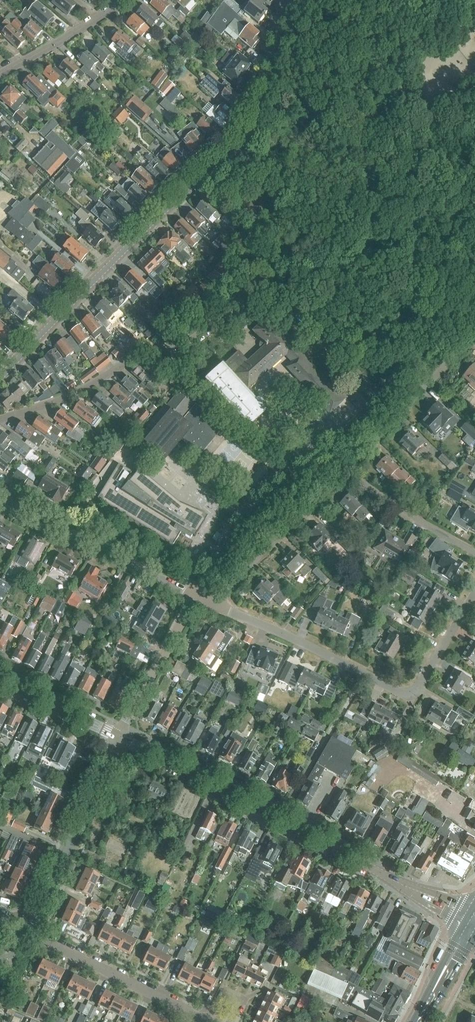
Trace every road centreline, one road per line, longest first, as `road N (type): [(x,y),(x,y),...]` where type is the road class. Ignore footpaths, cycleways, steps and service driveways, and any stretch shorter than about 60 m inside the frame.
road 1 (residential): [(193,593),(231,537),(382,399),(263,282)]
road 2 (tertiary): [(474,921),(119,739)]
road 3 (residential): [(0,376),(247,132)]
road 4 (residential): [(0,420),(66,400),(131,358),(195,340),(263,282)]
road 5 (residential): [(28,933),(119,739)]
road 6 (residential): [(193,593),(0,501)]
road 7 (residential): [(400,692),(216,605)]
road 8 (residential): [(344,470),(474,335)]
road 9 (residential): [(216,605),(344,470)]
road 10 (residential): [(189,1020),(28,933)]
road 11 (residential): [(474,554),(344,470)]
road 12 (residential): [(124,729),(193,593)]
road 13 (unclassified): [(263,282),(247,132)]
road 14 (residential): [(0,73),(127,0)]
road 15 (residential): [(247,132),(263,108),(290,0)]
road 16 (tertiary): [(119,739),(0,678)]
road 17 (residential): [(400,692),(422,681),(474,590)]

